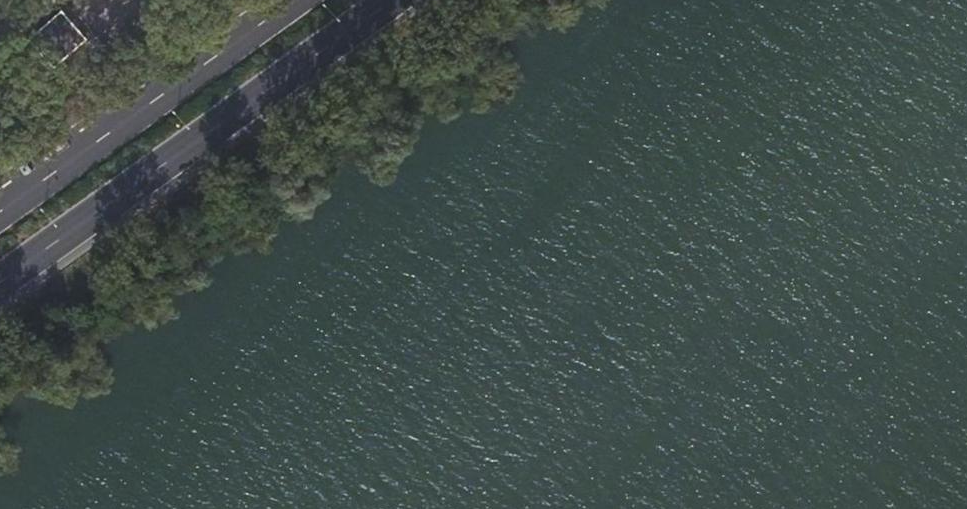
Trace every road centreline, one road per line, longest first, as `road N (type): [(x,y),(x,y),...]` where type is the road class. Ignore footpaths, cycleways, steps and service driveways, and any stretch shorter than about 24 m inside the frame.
road 1 (primary): [(0,283),(395,0)]
road 2 (primary): [(294,0),(0,210)]

